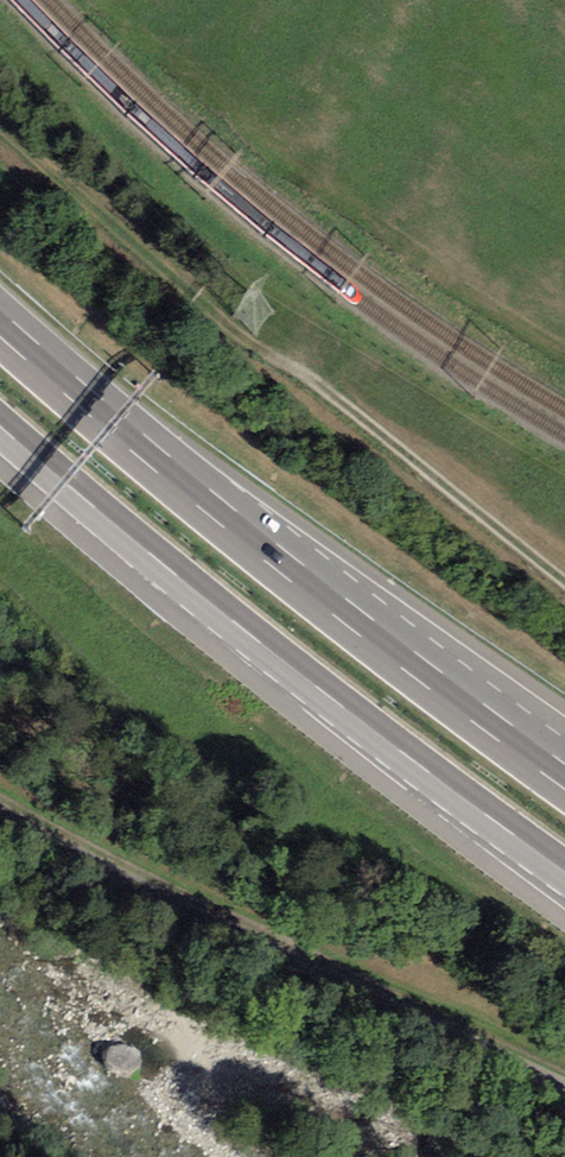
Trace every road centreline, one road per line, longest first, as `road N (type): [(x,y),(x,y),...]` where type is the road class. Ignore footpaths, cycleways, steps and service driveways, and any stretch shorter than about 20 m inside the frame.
road 1 (motorway): [(564,775),(305,580),(0,323)]
road 2 (motorway): [(0,427),(201,595),(564,873)]
road 3 (track): [(564,585),(0,142)]
road 4 (unclassified): [(0,813),(564,1095)]

